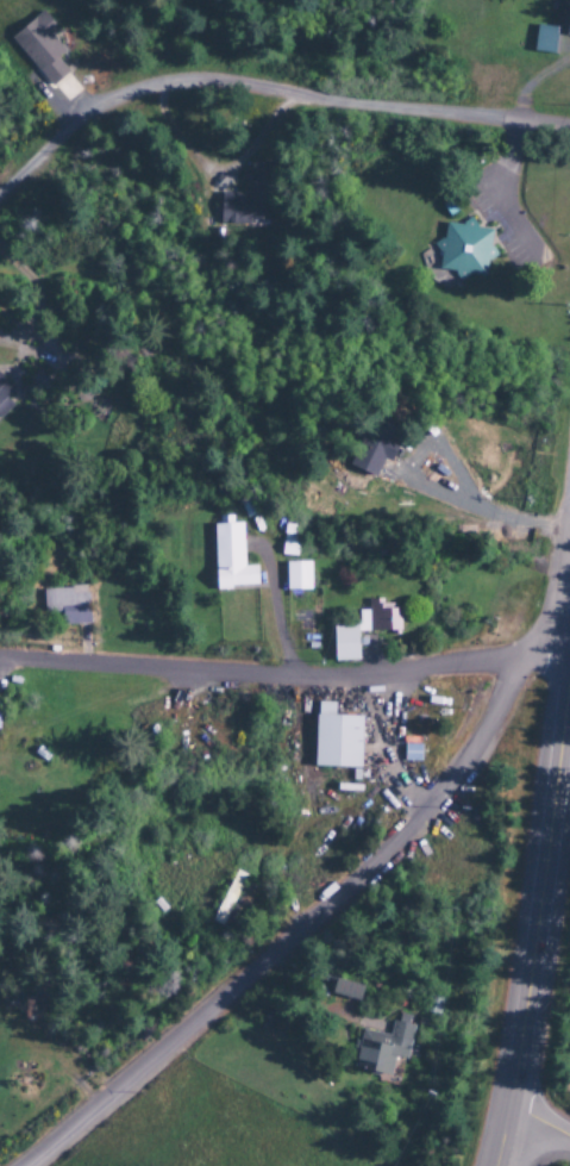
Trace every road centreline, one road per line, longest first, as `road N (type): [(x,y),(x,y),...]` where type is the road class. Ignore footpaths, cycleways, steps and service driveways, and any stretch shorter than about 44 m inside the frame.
road 1 (residential): [(35,1165),(439,813),(522,665)]
road 2 (residential): [(0,664),(397,680),(522,665),(569,642)]
road 3 (residential): [(511,124),(250,89),(168,87),(75,126),(0,196)]
road 4 (trunk): [(569,659),(521,1036)]
road 5 (trunk): [(521,1036),(498,1165)]

